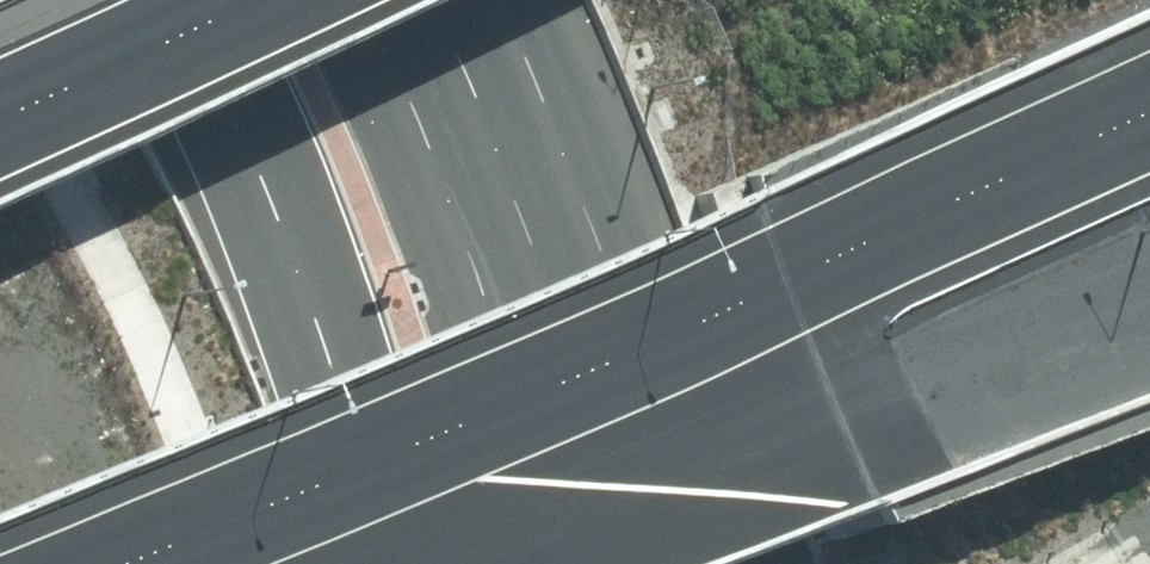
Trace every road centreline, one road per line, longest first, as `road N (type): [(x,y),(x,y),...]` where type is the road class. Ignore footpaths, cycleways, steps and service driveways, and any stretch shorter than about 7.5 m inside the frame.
road 1 (motorway): [(1149,106),(770,285),(124,563)]
road 2 (secondary): [(409,563),(270,199),(174,0)]
road 3 (primary): [(426,0),(468,81),(540,270),(616,558)]
road 4 (motorway): [(0,87),(190,0)]

